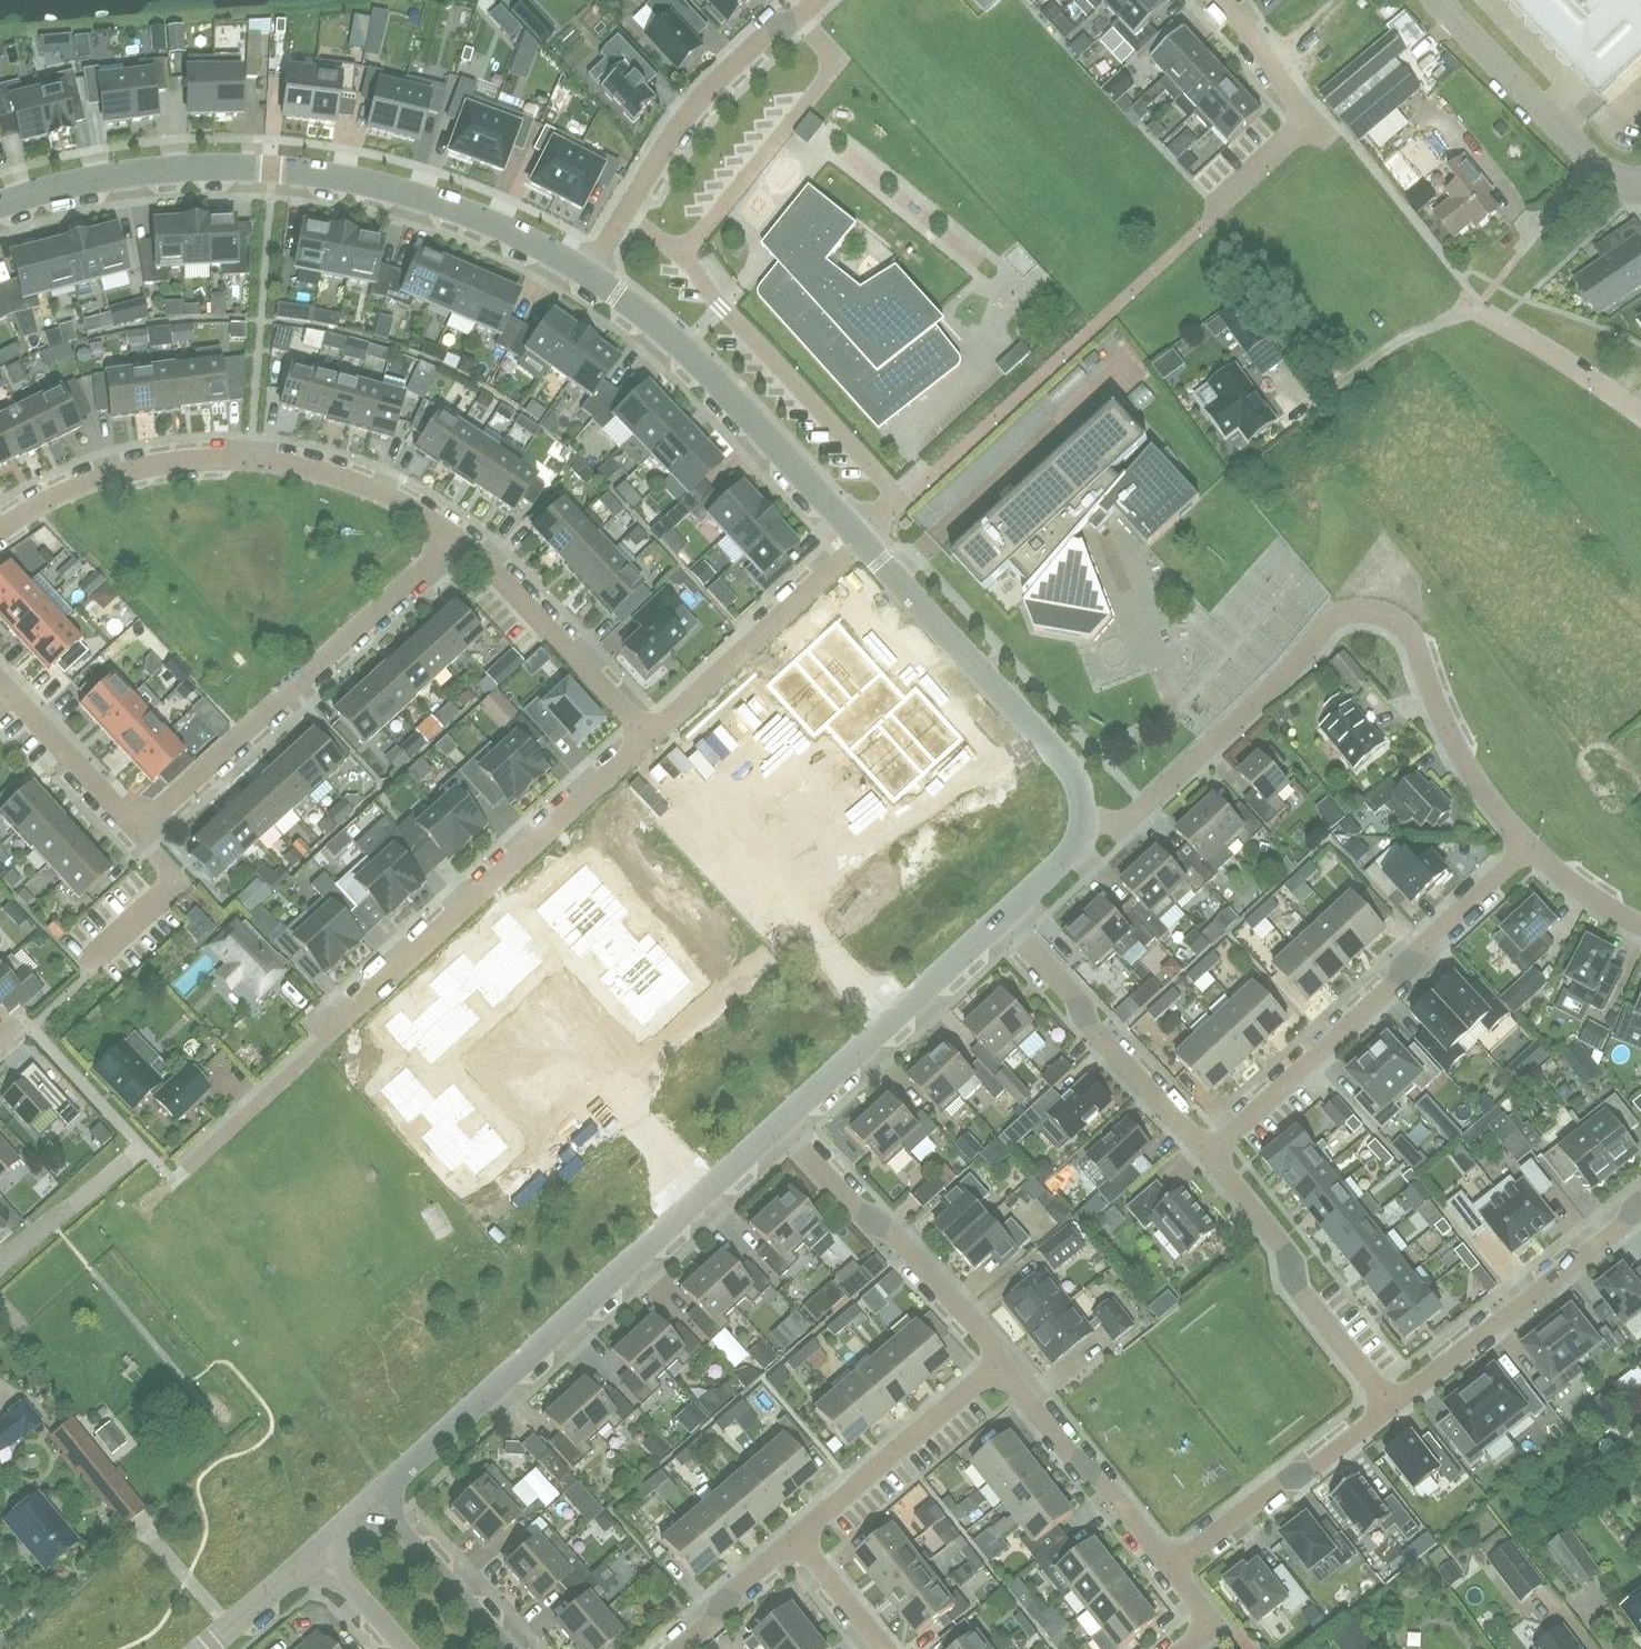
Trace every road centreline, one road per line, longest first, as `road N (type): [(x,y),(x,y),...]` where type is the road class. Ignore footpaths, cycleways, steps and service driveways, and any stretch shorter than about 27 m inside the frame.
road 1 (residential): [(1086,827),(1141,809),(1333,617),(1362,607),(1400,620),(1415,637),(1450,733),(1526,843)]
road 2 (residential): [(647,737),(184,1163)]
road 3 (residential): [(0,205),(102,176),(272,167),(439,201),(586,270)]
road 4 (residential): [(782,1123),(380,1495)]
road 5 (residential): [(455,538),(380,490),(251,456),(107,473),(0,524)]
road 6 (residential): [(1212,1160),(1526,843)]
road 7 (residential): [(137,827),(455,538)]
road 8 (residential): [(586,270),(711,376),(862,539)]
road 9 (residential): [(862,539),(1080,774),(1086,827)]
road 10 (residential): [(586,270),(689,114),(808,0)]
road 11 (residential): [(1002,1360),(889,1226),(858,1213),(782,1123)]
road 12 (residential): [(1391,1403),(1640,1199)]
road 13 (residential): [(998,920),(1212,1160)]
road 14 (residential): [(1212,1160),(1284,1247),(1297,1286),(1391,1403)]
road 15 (residential): [(998,920),(782,1123)]
road 16 (residential): [(1640,414),(1477,312),(1456,314),(1387,353)]
road 17 (residential): [(862,539),(647,737)]
road 18 (unclassified): [(1640,193),(1613,184),(1443,0)]
road 19 (residential): [(1167,1564),(1280,1479),(1313,1469),(1391,1403)]
road 20 (residential): [(647,737),(455,538)]
road 21 (residential): [(1223,0),(1307,115),(1217,212)]
road 22 (residential): [(799,1534),(1002,1360)]
road 23 (residential): [(1167,1564),(1096,1475),(1068,1458),(1002,1360)]
road 24 (residential): [(510,1648),(380,1495)]
road 25 (residential): [(137,827),(179,875),(86,963)]
road 26 (residential): [(0,1261),(141,1146)]
road 27 (residential): [(13,694),(137,827)]
road 28 (residential): [(674,1648),(714,1616),(731,1588),(799,1534)]
road 29 (residential): [(313,1554),(202,1648)]
road 30 (residential): [(799,1534),(886,1648)]
road 31 (residential): [(1526,843),(1576,891),(1640,928)]
road 32 (residential): [(1086,827),(1064,864),(998,920)]
road 33 (residential): [(313,1554),(397,1648)]

